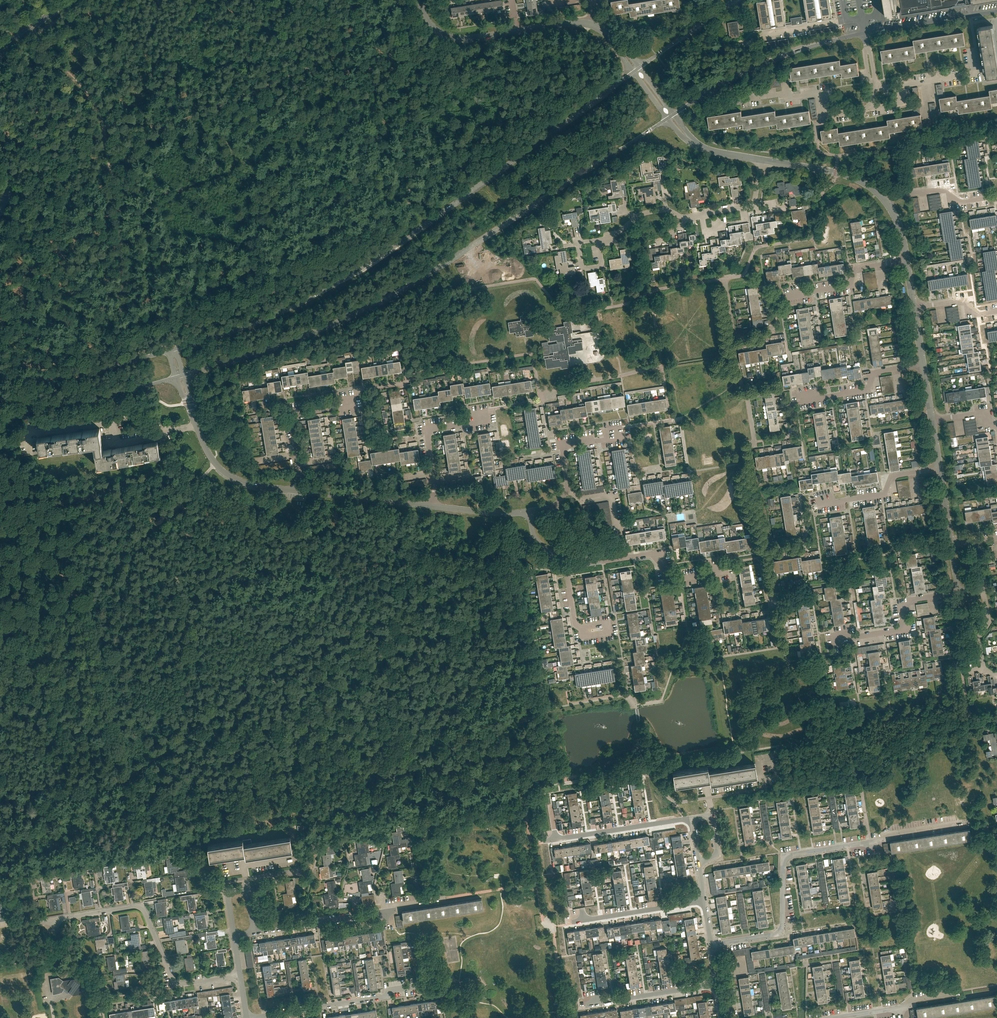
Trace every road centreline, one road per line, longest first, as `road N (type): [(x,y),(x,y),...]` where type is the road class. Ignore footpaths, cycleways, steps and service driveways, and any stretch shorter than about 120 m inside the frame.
road 1 (tertiary): [(184,375),(378,303),(667,119)]
road 2 (track): [(493,624),(342,634),(272,669),(227,711),(186,730),(125,777),(30,797),(0,790)]
road 3 (tertiary): [(633,72),(359,271),(267,319),(176,348)]
road 4 (residential): [(711,943),(779,933),(791,855),(961,822)]
road 5 (residential): [(241,976),(176,984),(139,907),(36,922)]
road 6 (tertiary): [(673,115),(749,70),(864,33)]
road 7 (track): [(399,0),(346,48),(230,102)]
road 8 (tertiary): [(0,392),(78,400),(176,377)]
road 9 (track): [(108,153),(87,91),(45,47),(22,0)]
road 10 (tertiary): [(168,351),(74,374),(0,372)]
road 11 (residential): [(252,1017),(414,986)]
road 12 (unclassified): [(187,397),(205,450),(227,475),(297,491)]
road 13 (residential): [(740,95),(823,93),(827,115),(873,107)]
road 14 (track): [(230,102),(159,132),(112,166),(108,153)]
road 15 (residential): [(548,842),(692,819)]
road 16 (residential): [(837,640),(900,630),(912,600),(958,593)]
road 17 (unclassified): [(297,491),(432,506)]
road 18 (residential): [(800,402),(865,390),(873,373),(923,365)]
road 19 (residential): [(585,1007),(718,984)]
road 20 (tertiary): [(864,33),(996,11)]
road 21 (residential): [(573,922),(705,902)]
road 22 (residential): [(786,298),(850,285),(857,268),(906,260)]
road 23 (residential): [(297,491),(293,417),(349,400)]
road 24 (residential): [(821,504),(885,494),(891,476),(939,468)]
road 25 (unclassified): [(883,198),(838,173),(761,161)]
road 26 (residential): [(883,198),(953,186),(956,201),(996,196)]
road 27 (residential): [(432,506),(428,435),(480,416)]
road 28 (track): [(117,218),(120,344)]
road 29 (residential): [(834,1017),(952,994)]

